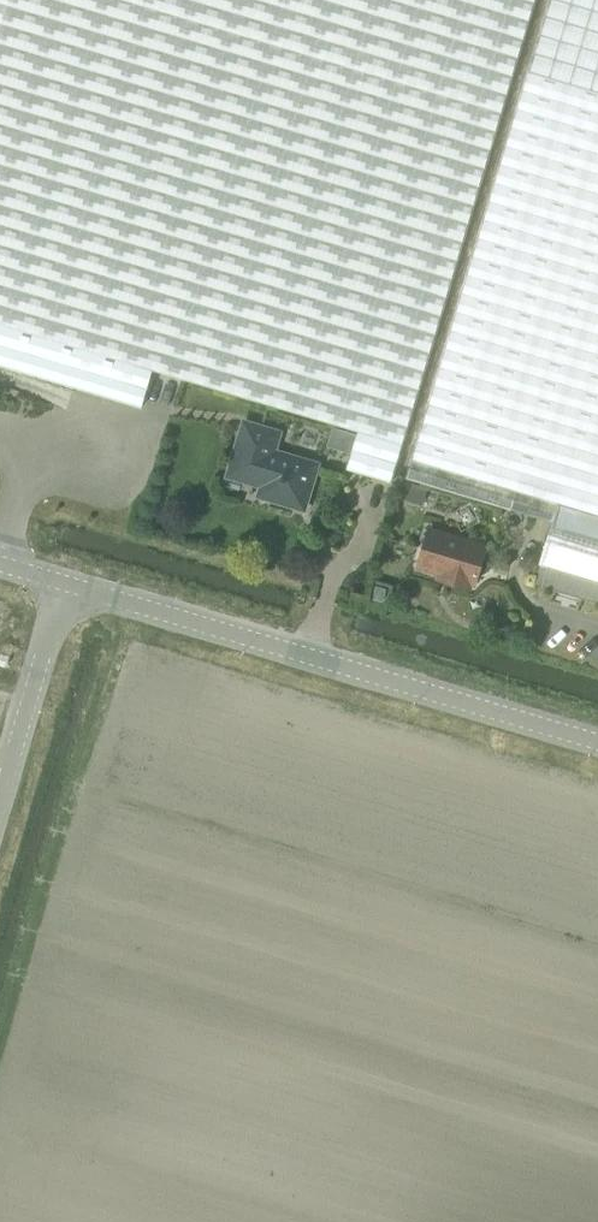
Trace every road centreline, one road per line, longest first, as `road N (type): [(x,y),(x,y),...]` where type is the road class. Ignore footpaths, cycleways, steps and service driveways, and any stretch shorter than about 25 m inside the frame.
road 1 (unclassified): [(597,740),(62,581)]
road 2 (unclassified): [(0,791),(62,581)]

